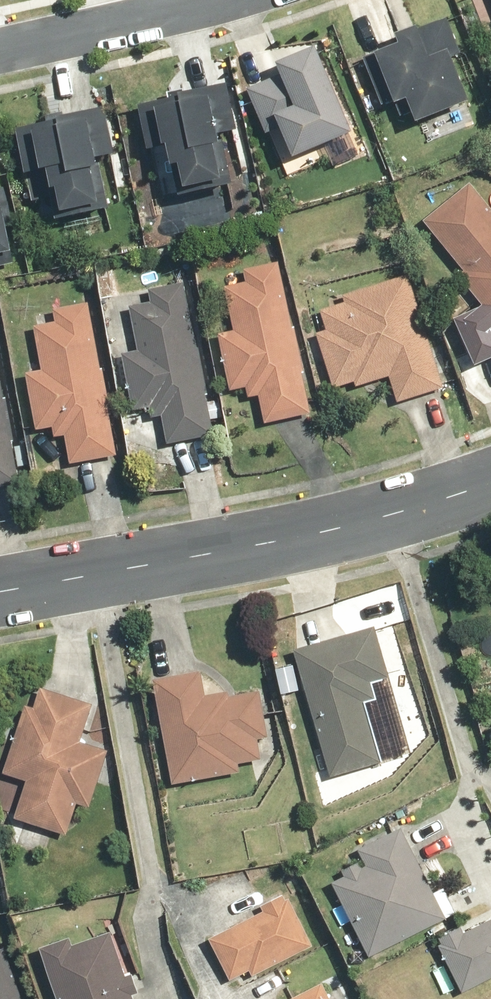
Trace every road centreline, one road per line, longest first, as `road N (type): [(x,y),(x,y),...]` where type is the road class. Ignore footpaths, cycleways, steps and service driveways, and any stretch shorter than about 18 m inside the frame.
road 1 (residential): [(0,594),(167,563),(490,484)]
road 2 (residential): [(222,0),(0,50)]

